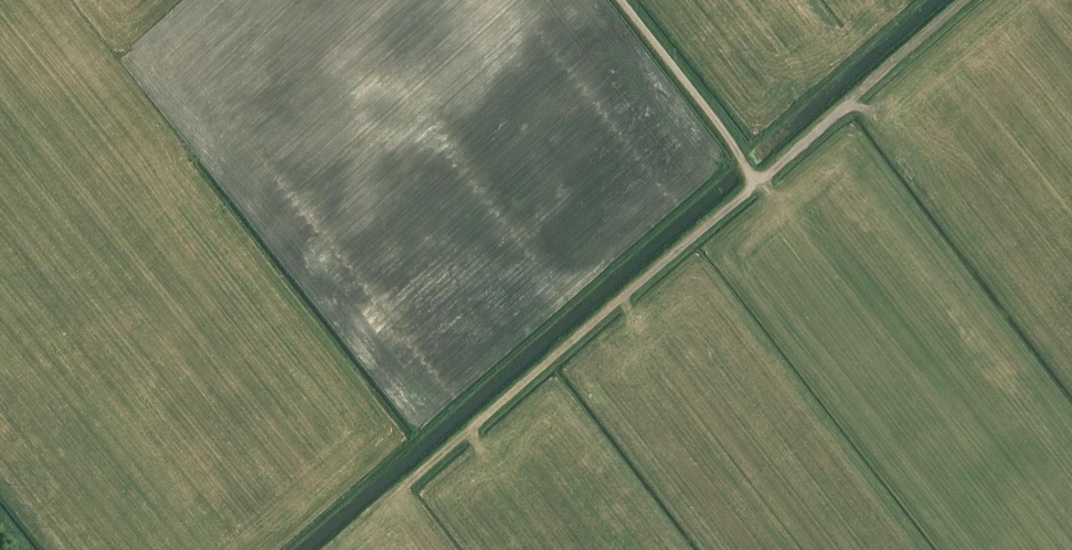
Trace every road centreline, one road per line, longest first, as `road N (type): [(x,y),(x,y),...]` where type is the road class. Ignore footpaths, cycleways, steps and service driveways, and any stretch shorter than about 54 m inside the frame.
road 1 (track): [(287,549),(925,0)]

